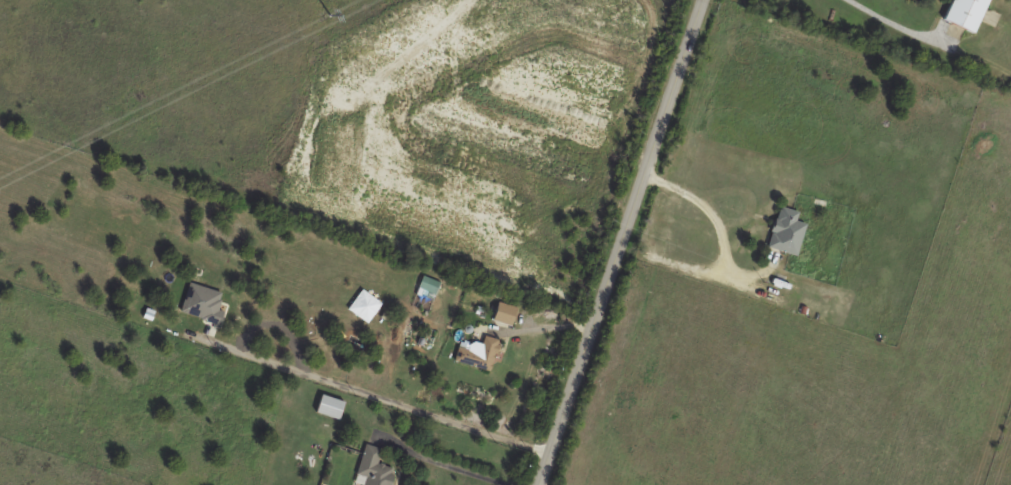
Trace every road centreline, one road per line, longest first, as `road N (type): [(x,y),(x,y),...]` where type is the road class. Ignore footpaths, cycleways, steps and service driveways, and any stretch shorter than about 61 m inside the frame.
road 1 (tertiary): [(702,0),(545,484)]

